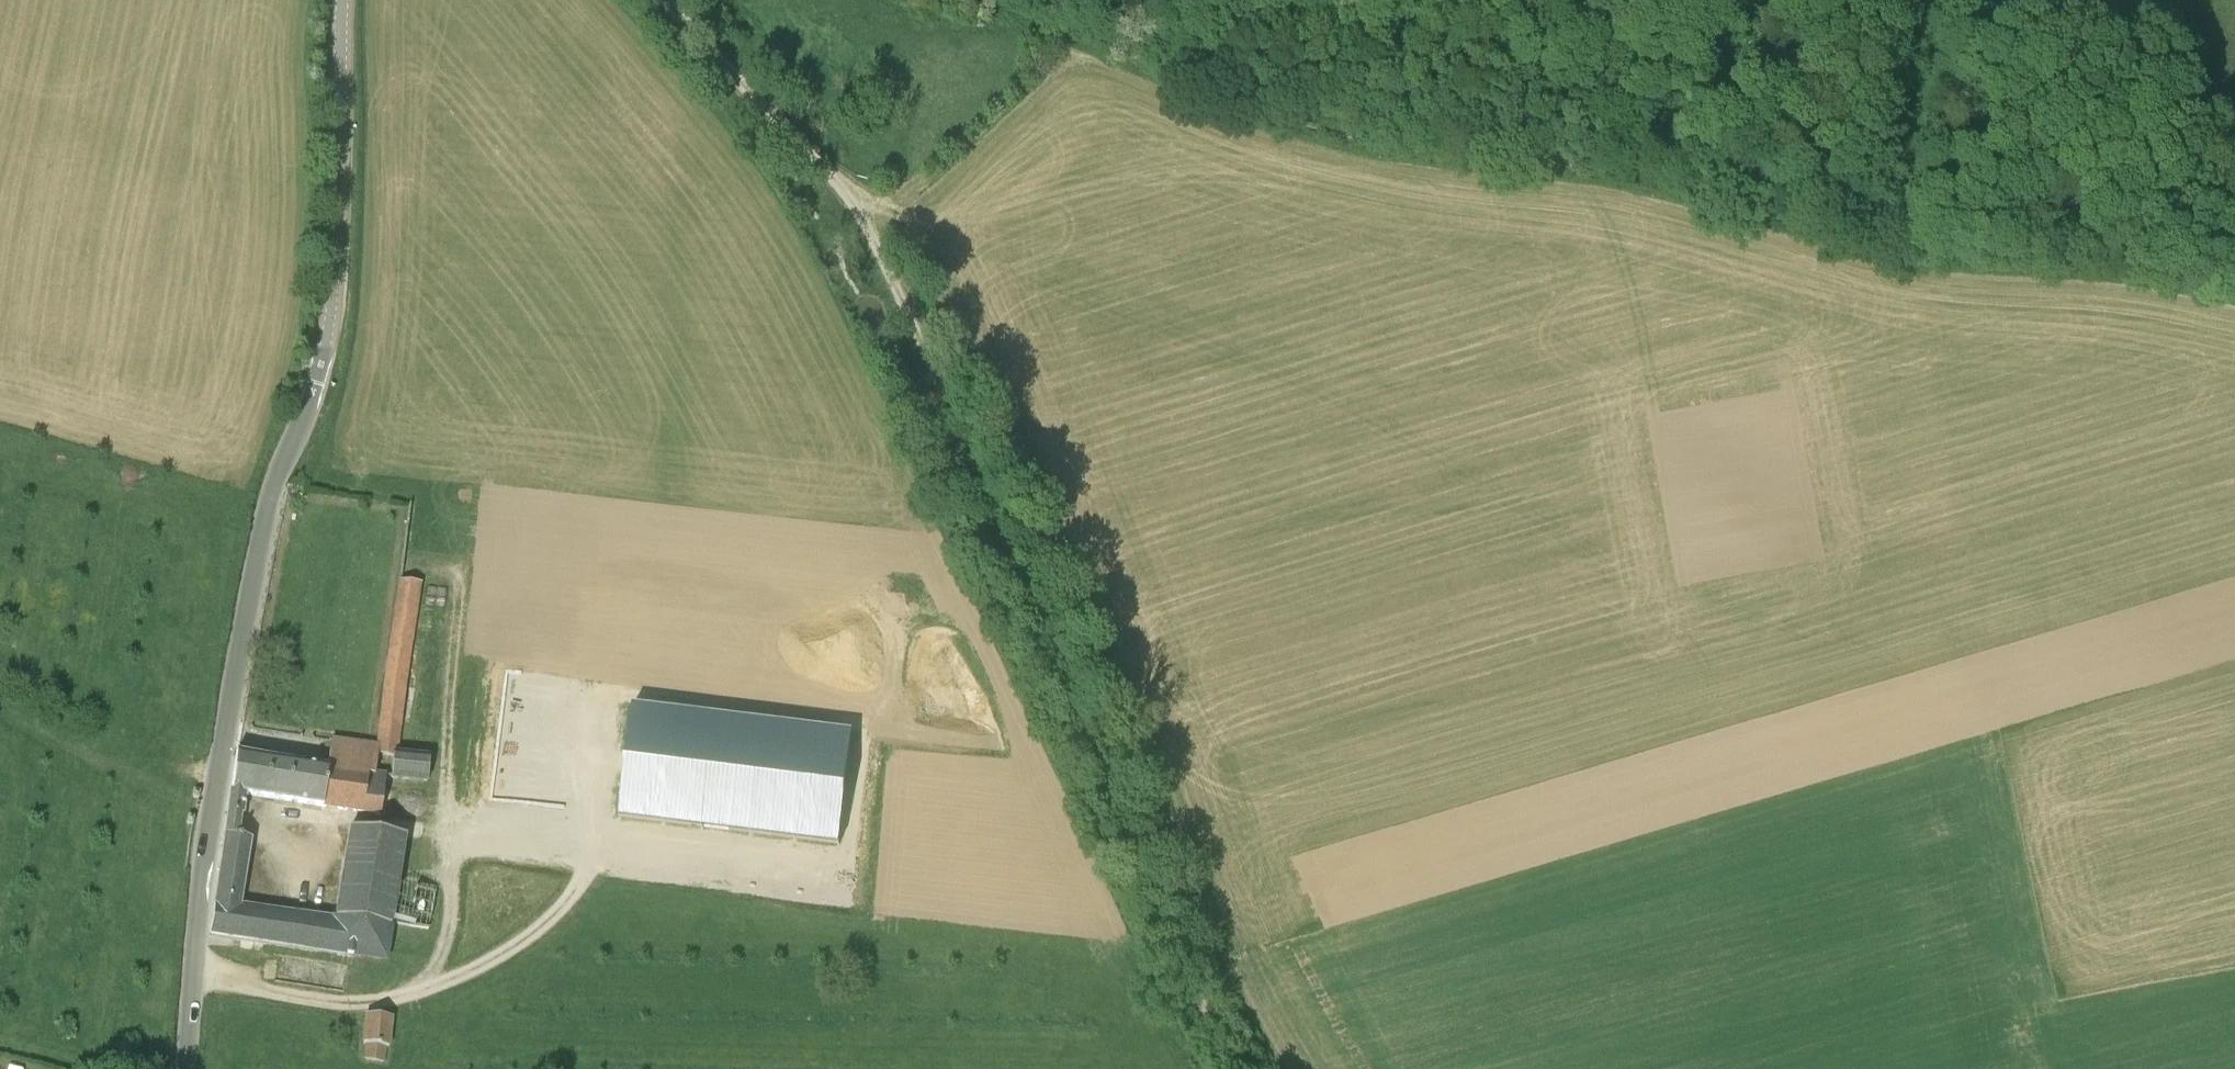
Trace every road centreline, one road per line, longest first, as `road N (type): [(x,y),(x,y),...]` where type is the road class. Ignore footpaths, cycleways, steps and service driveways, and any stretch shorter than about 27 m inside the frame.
road 1 (track): [(665,0),(852,200),(1018,565),(1178,959),(1240,1068)]
road 2 (tertiary): [(185,1068),(208,836),(251,580),(274,483),(320,372),(328,331),(340,197),(342,0)]

